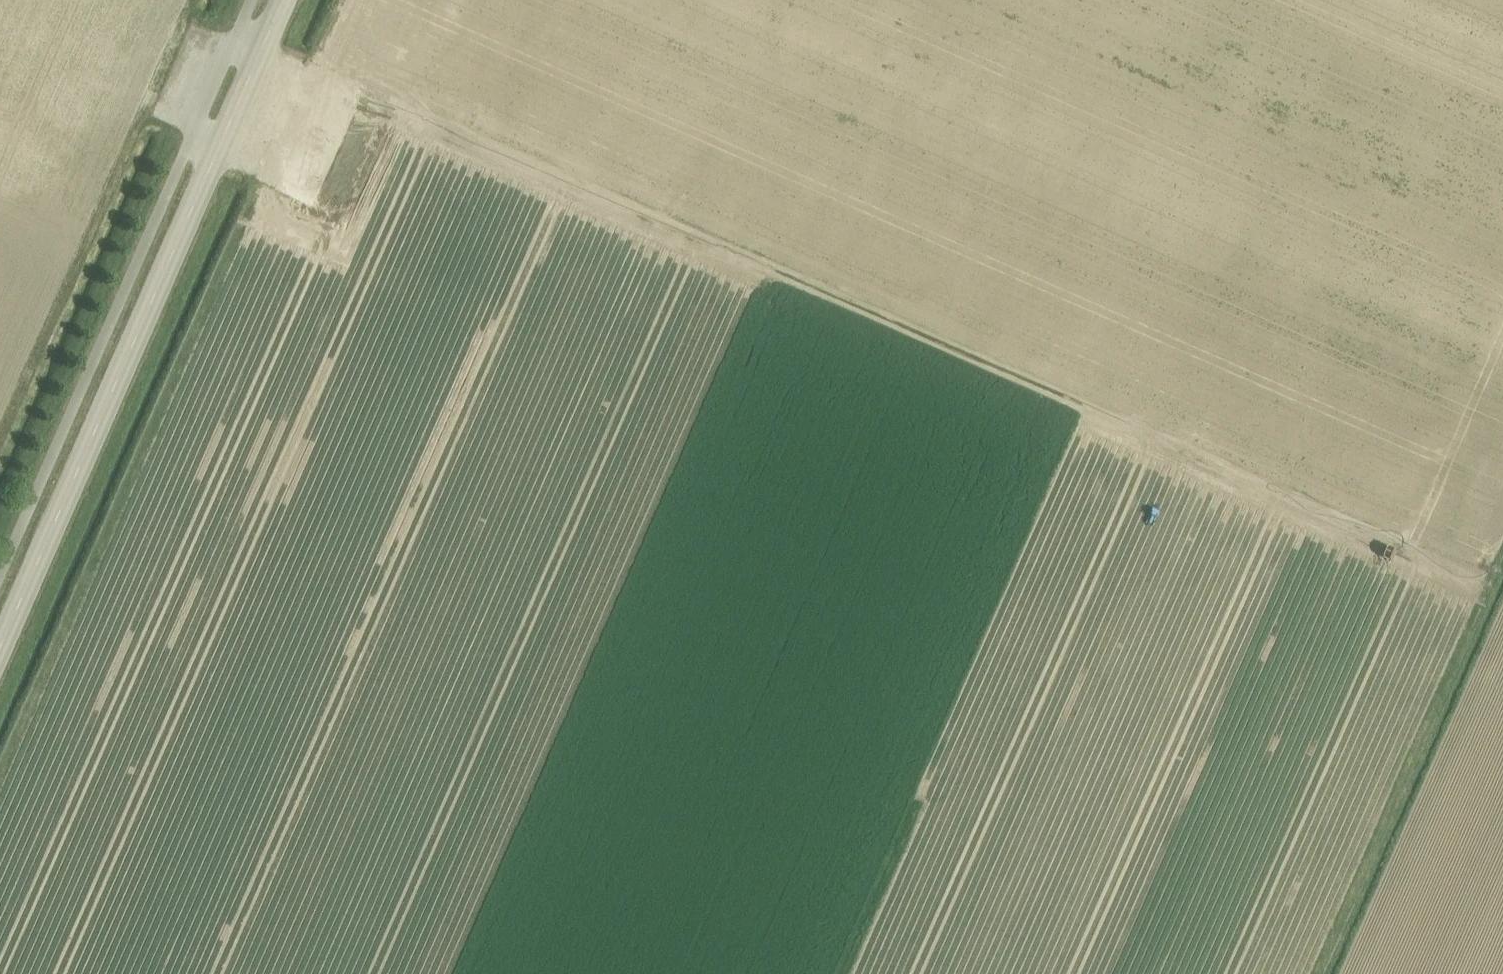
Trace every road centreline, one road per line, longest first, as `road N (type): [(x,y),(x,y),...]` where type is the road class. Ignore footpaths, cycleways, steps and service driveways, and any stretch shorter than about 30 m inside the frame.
road 1 (secondary): [(0,647),(283,0)]
road 2 (track): [(848,973),(920,808)]

